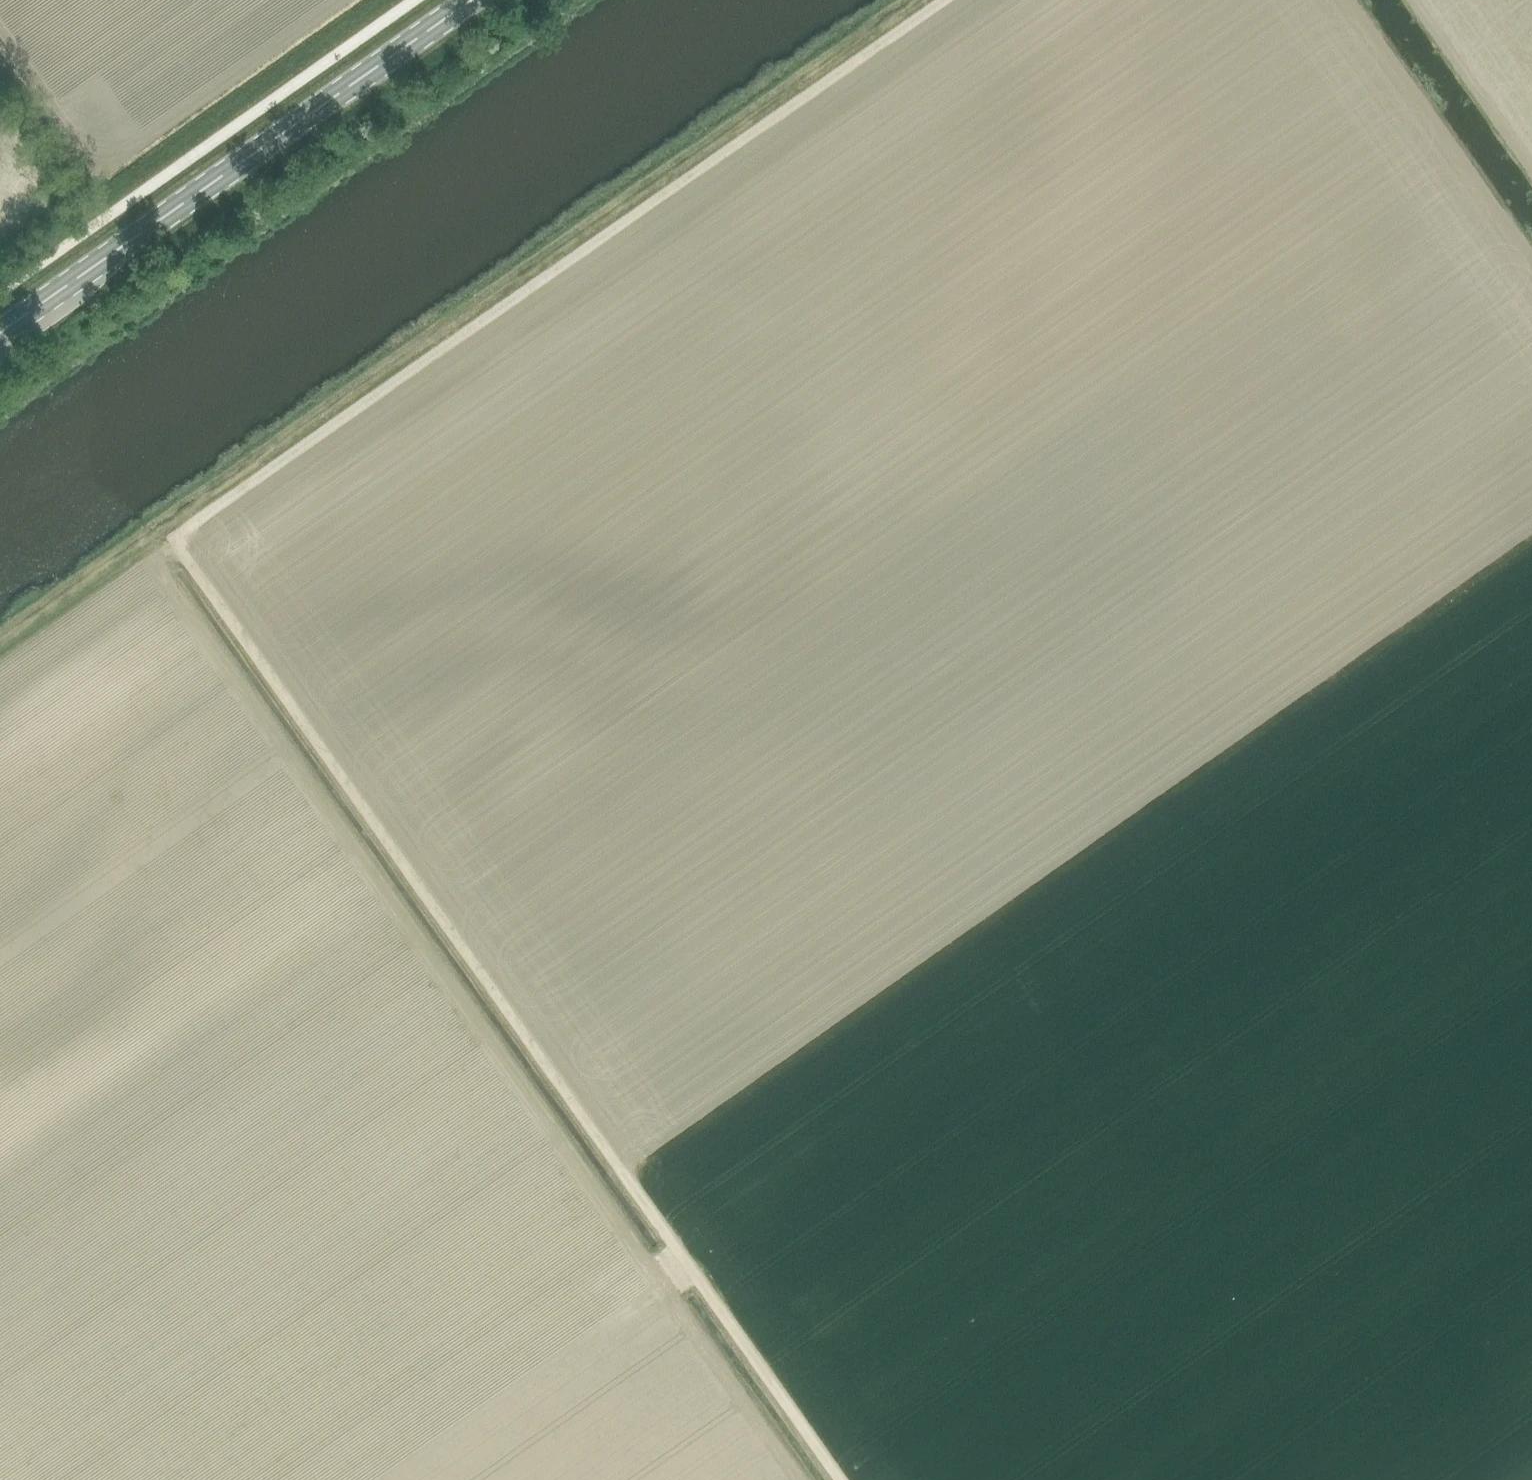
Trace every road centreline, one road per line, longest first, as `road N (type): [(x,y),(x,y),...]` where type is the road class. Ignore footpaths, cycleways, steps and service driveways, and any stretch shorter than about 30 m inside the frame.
road 1 (primary): [(0,333),(472,0)]

